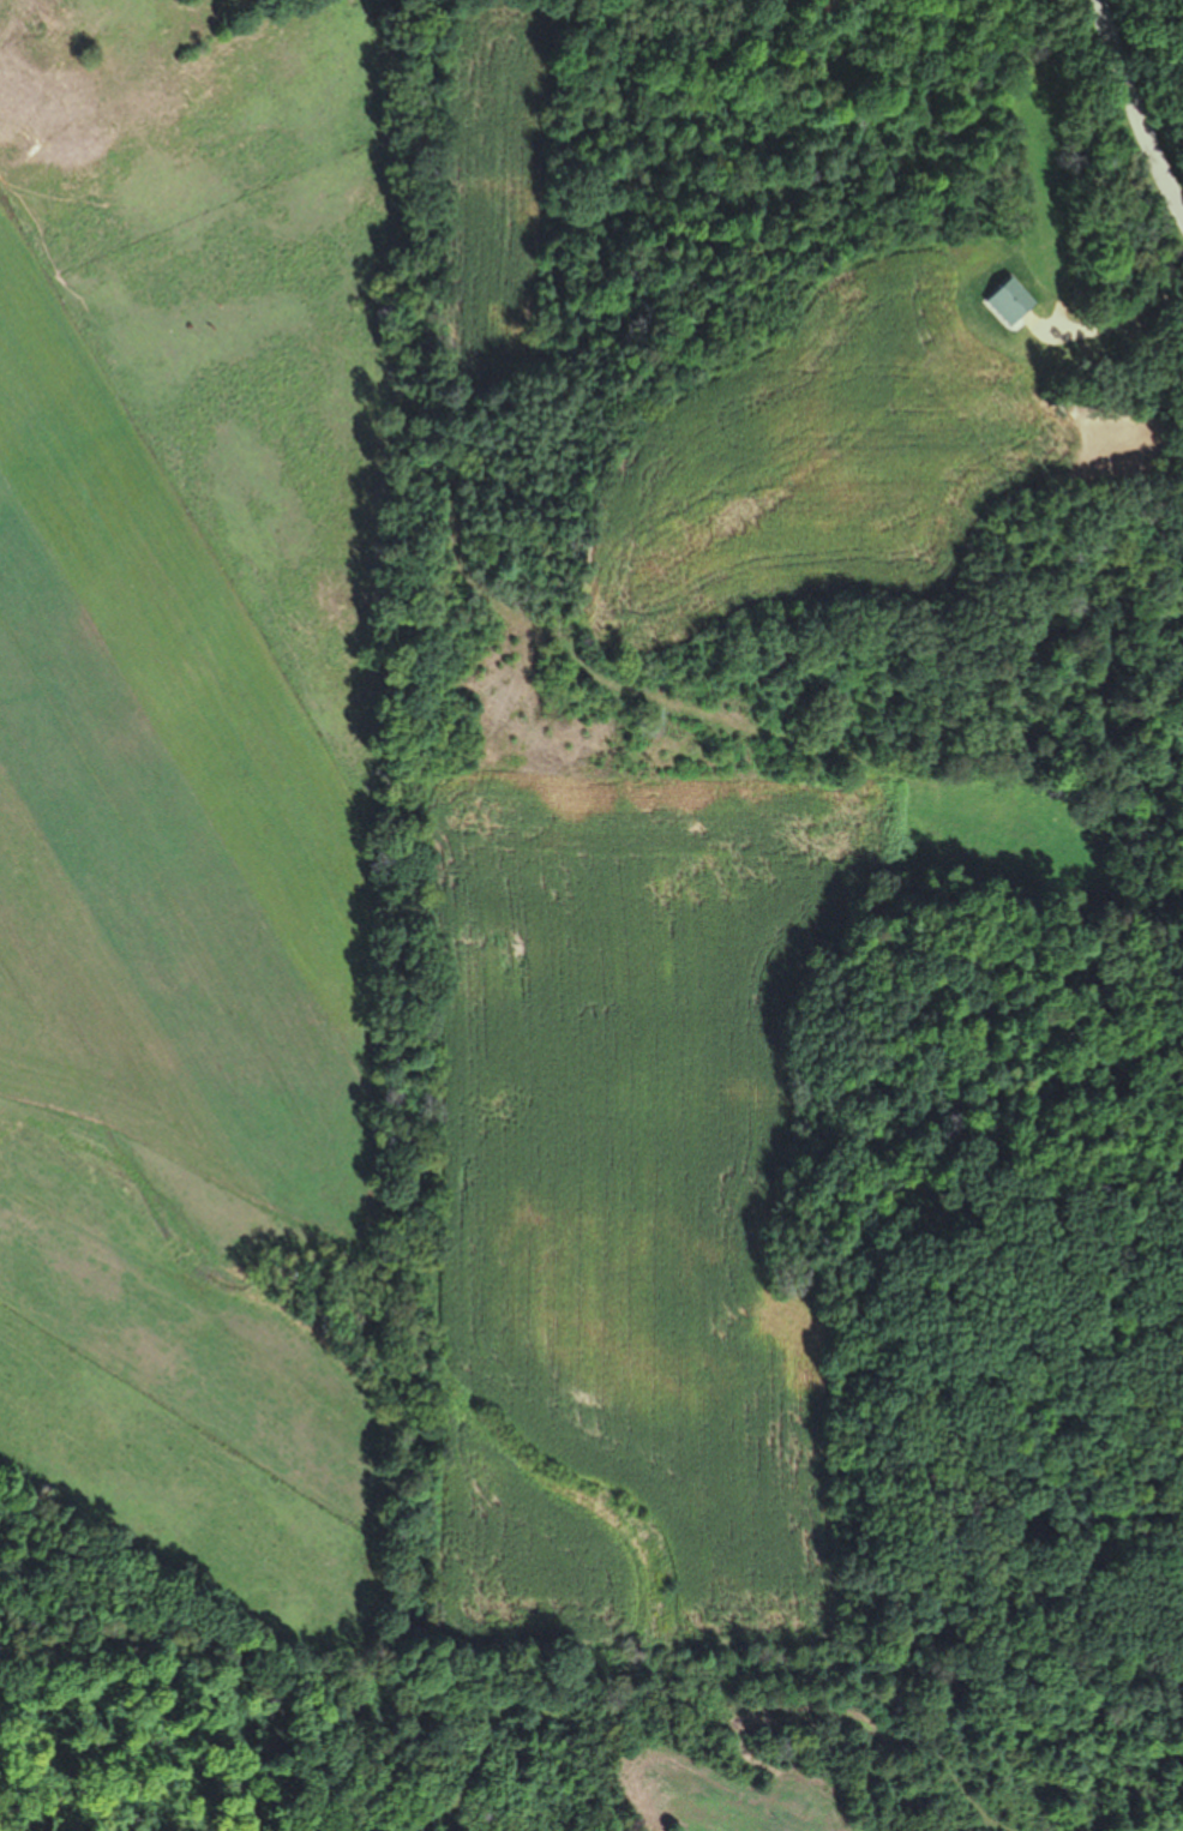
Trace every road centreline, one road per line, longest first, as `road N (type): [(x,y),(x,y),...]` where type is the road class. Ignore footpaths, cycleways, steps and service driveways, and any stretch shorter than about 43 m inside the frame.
road 1 (residential): [(1094,0),(1182,209)]

